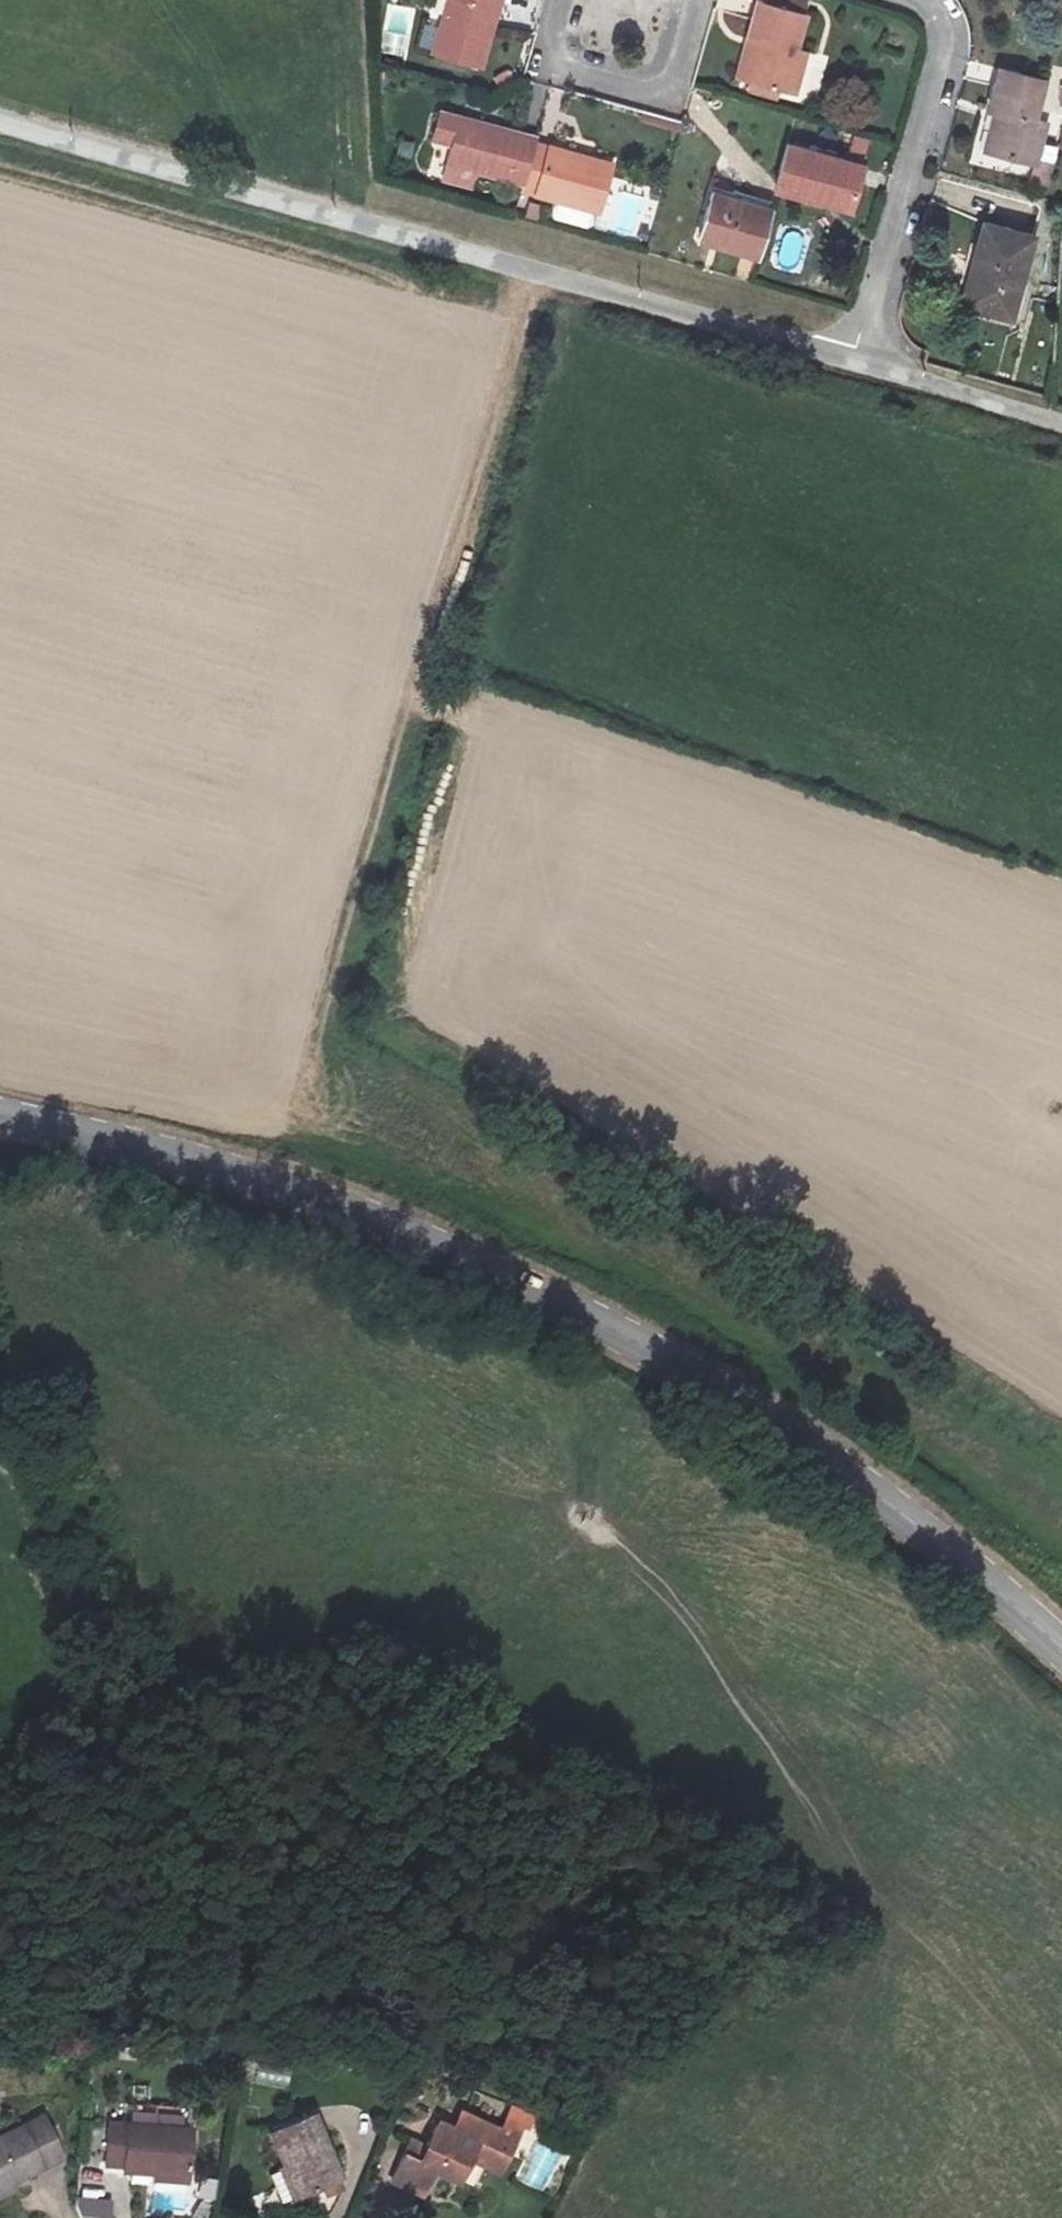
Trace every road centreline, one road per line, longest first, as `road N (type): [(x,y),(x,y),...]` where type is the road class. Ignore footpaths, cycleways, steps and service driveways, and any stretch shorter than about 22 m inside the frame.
road 1 (secondary): [(0,1118),(233,1179),(485,1273),(701,1379),(903,1521),(1061,1661)]
road 2 (unclassified): [(862,369),(0,123)]
road 3 (residential): [(862,369),(950,65),(949,19),(934,0)]
road 4 (unclassified): [(1061,425),(862,369)]
road 5 (residential): [(562,0),(552,32),(568,72),(649,93),(671,90),(681,72)]

